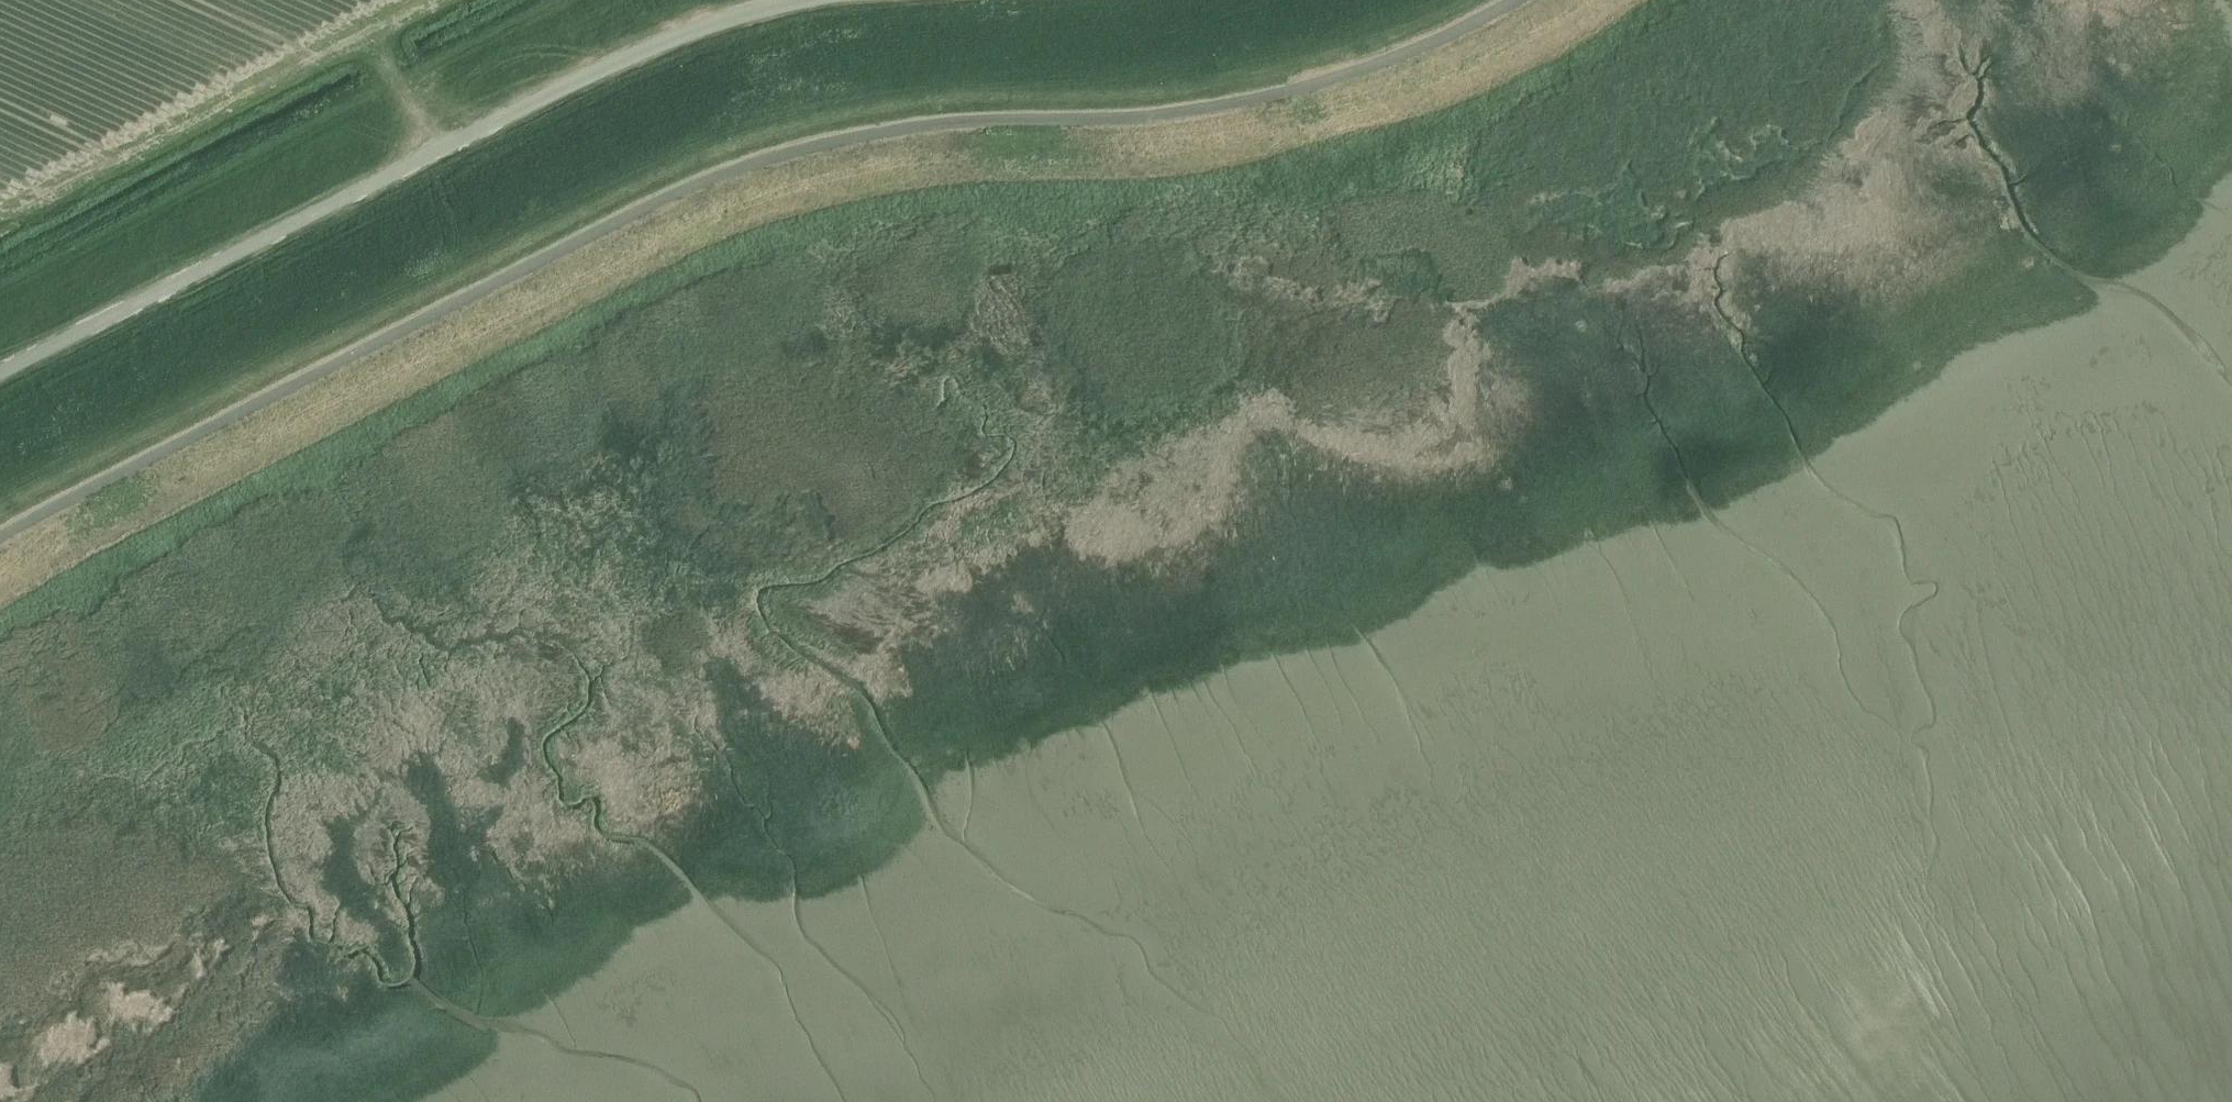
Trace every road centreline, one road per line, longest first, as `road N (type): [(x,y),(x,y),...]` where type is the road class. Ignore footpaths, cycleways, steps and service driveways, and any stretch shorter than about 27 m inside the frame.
road 1 (unclassified): [(0,374),(596,72),(700,29),(804,0)]

